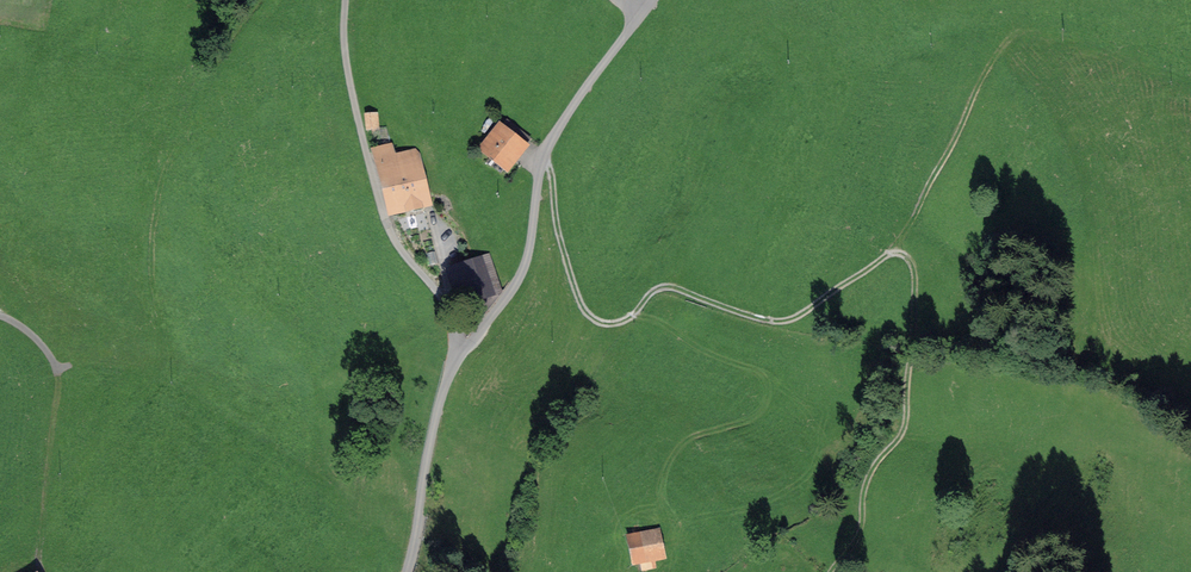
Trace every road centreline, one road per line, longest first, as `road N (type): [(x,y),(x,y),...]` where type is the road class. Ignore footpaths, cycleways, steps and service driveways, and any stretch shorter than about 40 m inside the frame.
road 1 (track): [(834,571),(855,546),(874,472),(907,429),(913,285),(906,257),(885,257),(794,321),(758,320),(663,290),(636,316),(604,327),(581,306),(544,163)]
road 2 (unclassified): [(406,571),(446,383),(521,275),(544,163),(559,129),(652,0)]
road 3 (track): [(671,504),(670,461),(687,444),(768,420),(781,399),(774,385),(636,316)]
road 4 (track): [(0,314),(58,362),(43,571)]

